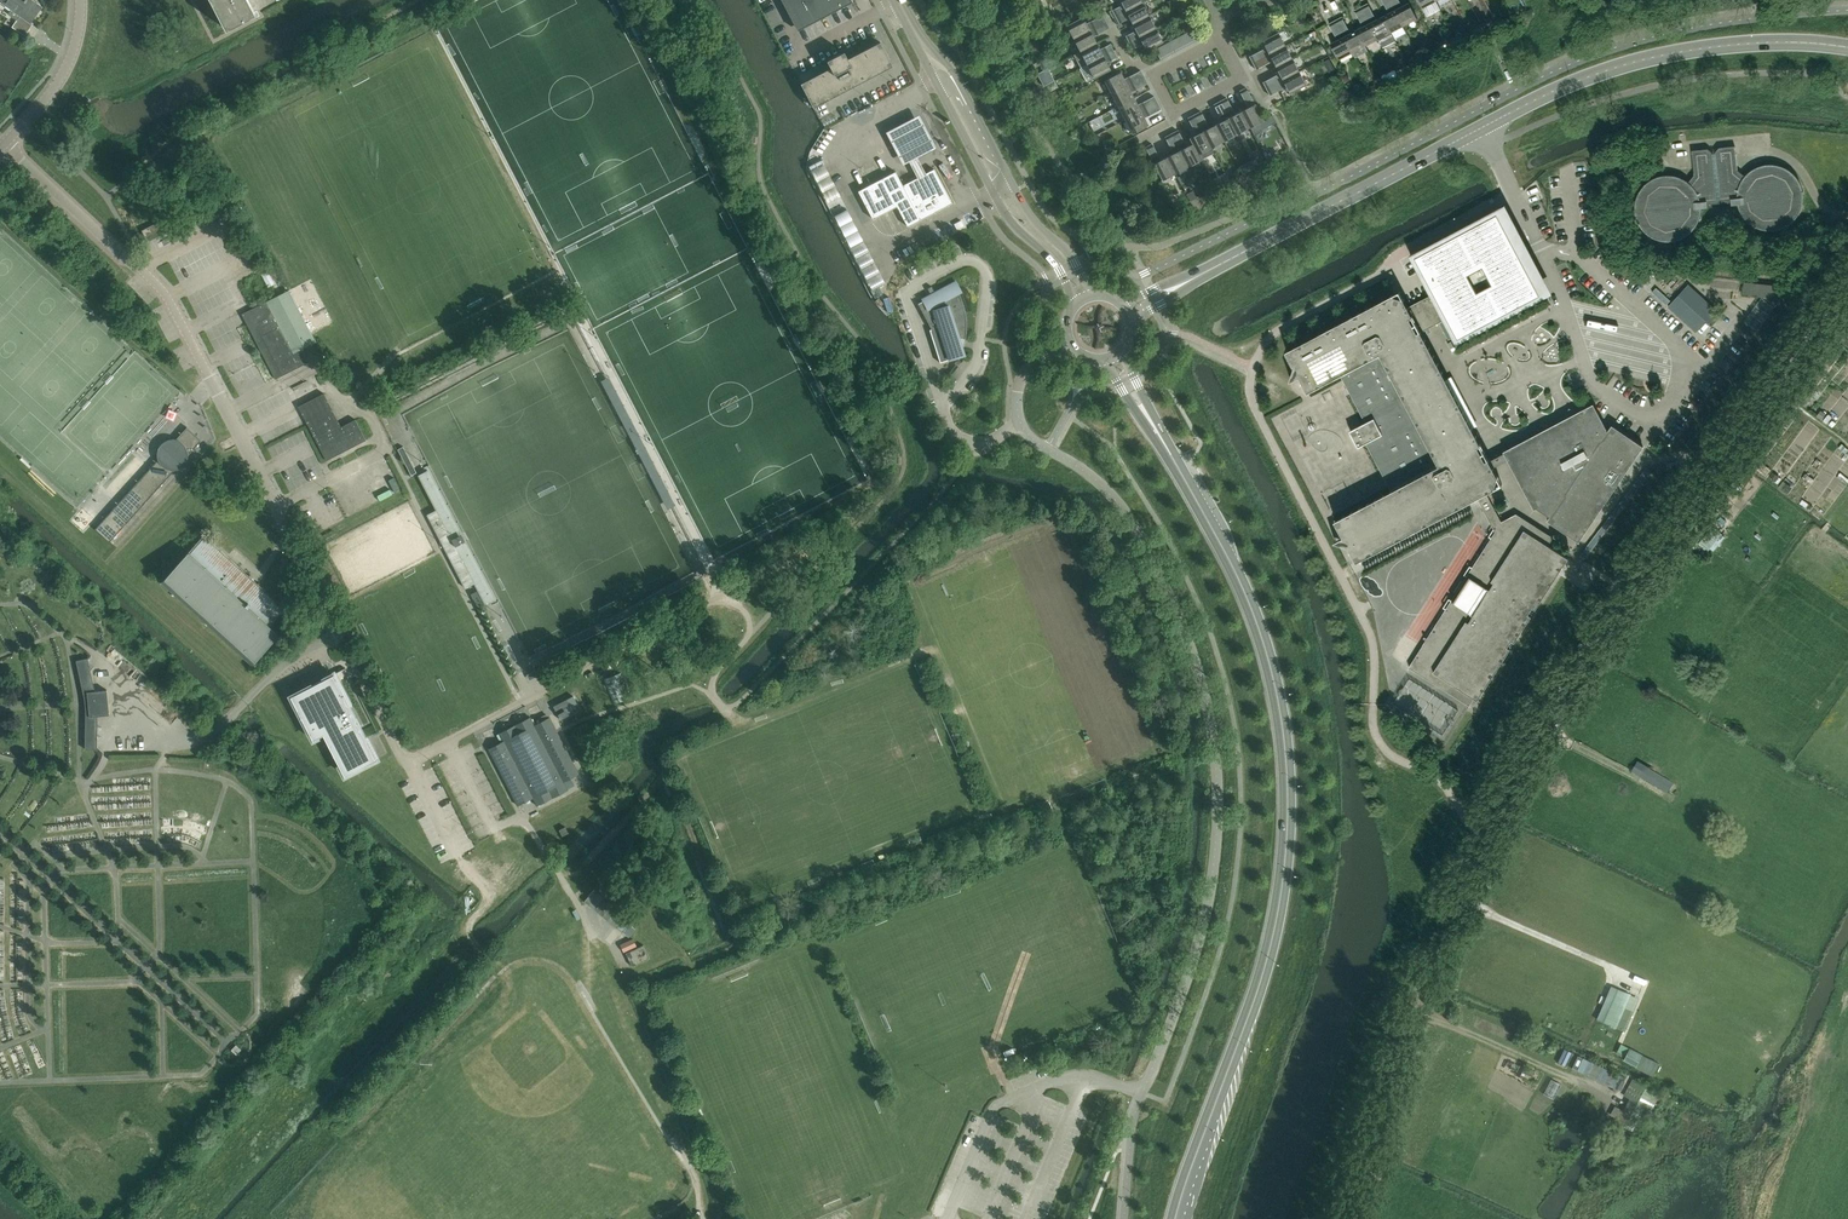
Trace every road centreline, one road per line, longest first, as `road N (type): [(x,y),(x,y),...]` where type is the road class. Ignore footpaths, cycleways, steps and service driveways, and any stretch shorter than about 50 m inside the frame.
road 1 (unclassified): [(1339,1218),(1419,987),(1533,726),(1847,278)]
road 2 (unclassified): [(945,1218),(997,1106),(1074,1071),(1144,1092),(1206,909),(1215,762),(1190,646),(1131,521),(1086,472),(1020,423)]
road 3 (secondary): [(1182,1218),(1278,932),(1290,859),(1290,764),(1278,679),(1249,593),(1120,354)]
road 4 (secondary): [(1106,361),(1241,597),(1270,683),(1283,795),(1269,932),(1171,1218)]
road 5 (residential): [(536,696),(406,763),(167,298),(4,145)]
road 6 (secondary): [(1195,278),(1585,77),(1715,46),(1847,47)]
road 7 (tertiary): [(4,145),(59,84),(80,25),(78,0)]
road 8 (secondary): [(995,195),(1014,227),(1057,266),(1074,305)]
road 9 (secondary): [(1093,295),(1014,185)]
road 10 (secondary): [(935,82),(995,195)]
road 11 (secondary): [(970,103),(903,0)]

